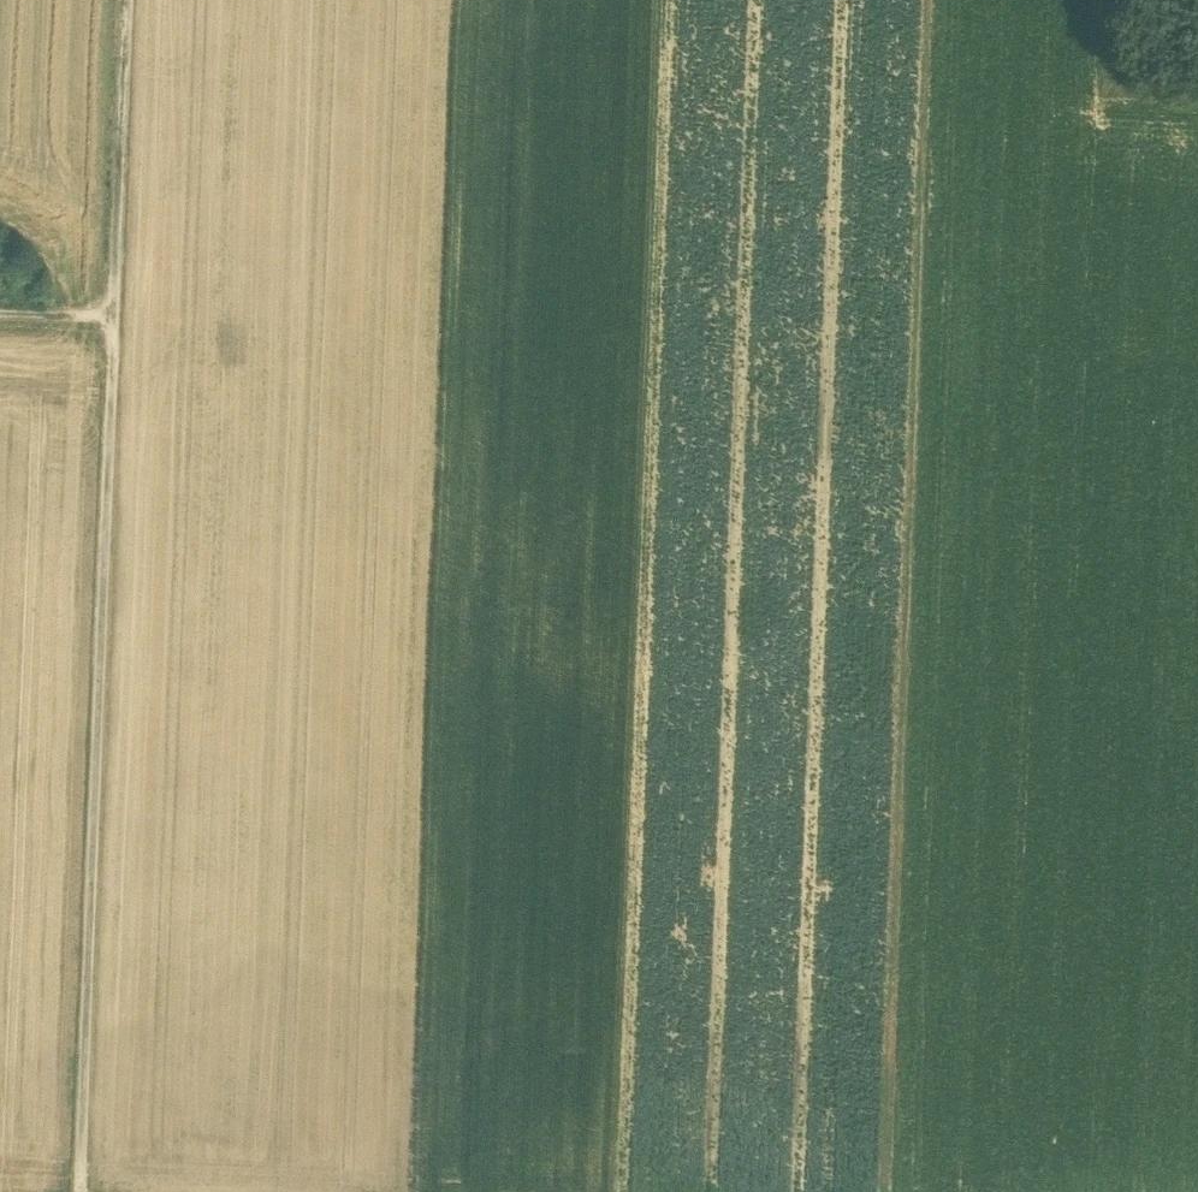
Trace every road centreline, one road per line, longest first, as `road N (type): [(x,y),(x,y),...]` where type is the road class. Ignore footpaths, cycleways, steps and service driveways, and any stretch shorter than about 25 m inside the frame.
road 1 (track): [(81,1191),(133,0)]
road 2 (track): [(1118,0),(1115,83),(1197,87)]

